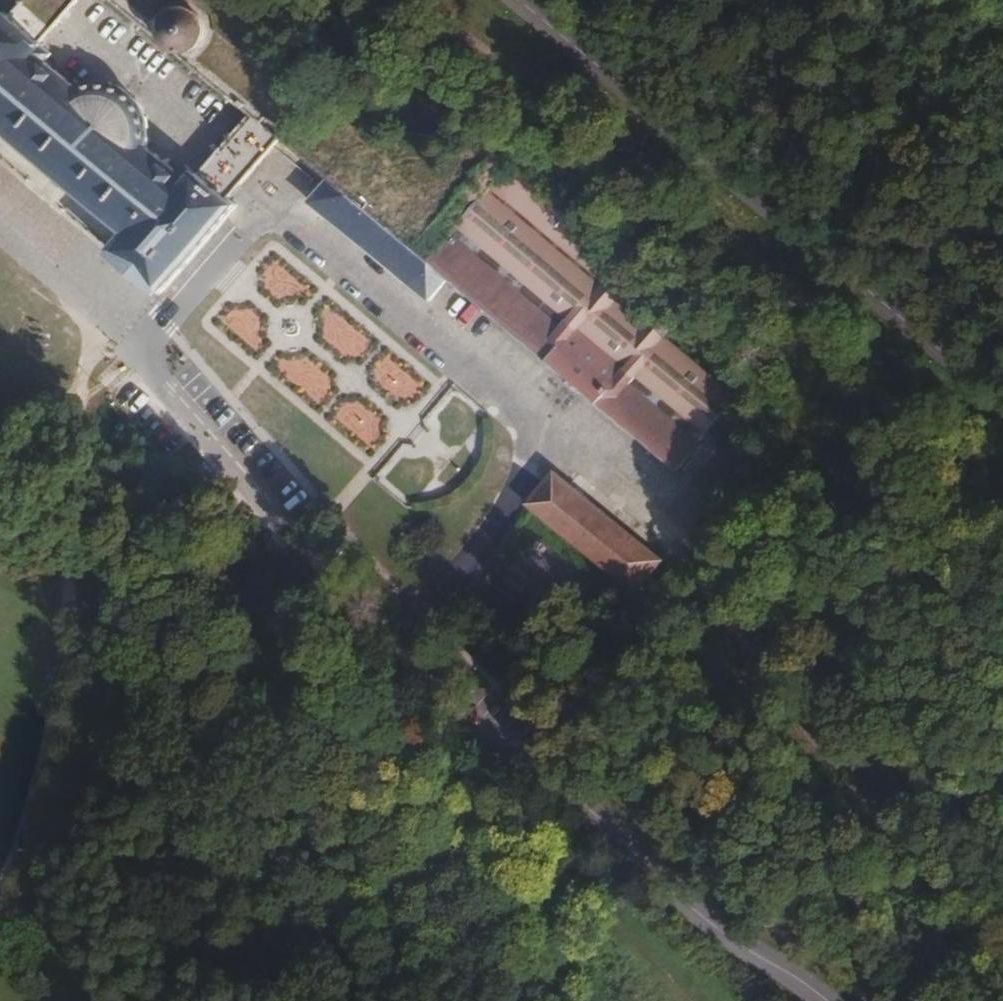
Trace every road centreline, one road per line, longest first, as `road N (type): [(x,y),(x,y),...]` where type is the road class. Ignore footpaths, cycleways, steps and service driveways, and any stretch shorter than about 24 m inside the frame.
road 1 (unclassified): [(1002,400),(522,0)]

